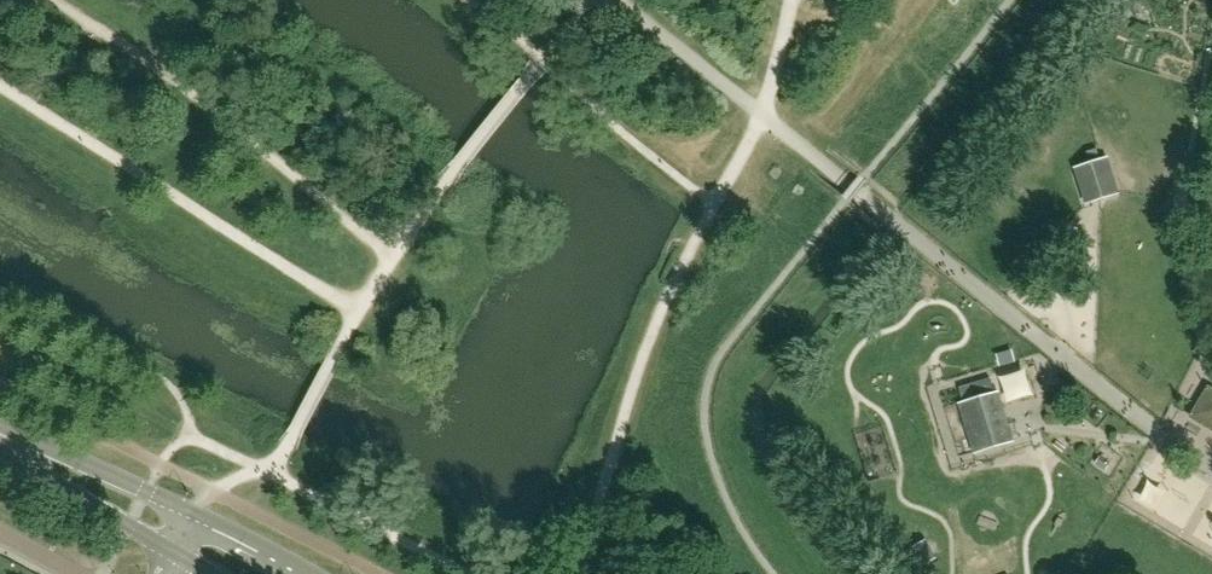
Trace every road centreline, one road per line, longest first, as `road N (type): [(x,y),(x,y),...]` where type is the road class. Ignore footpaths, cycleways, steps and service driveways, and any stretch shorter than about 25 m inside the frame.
road 1 (secondary): [(195,516),(0,427)]
road 2 (secondary): [(0,451),(174,556)]
road 3 (secondary): [(301,573),(195,516)]

